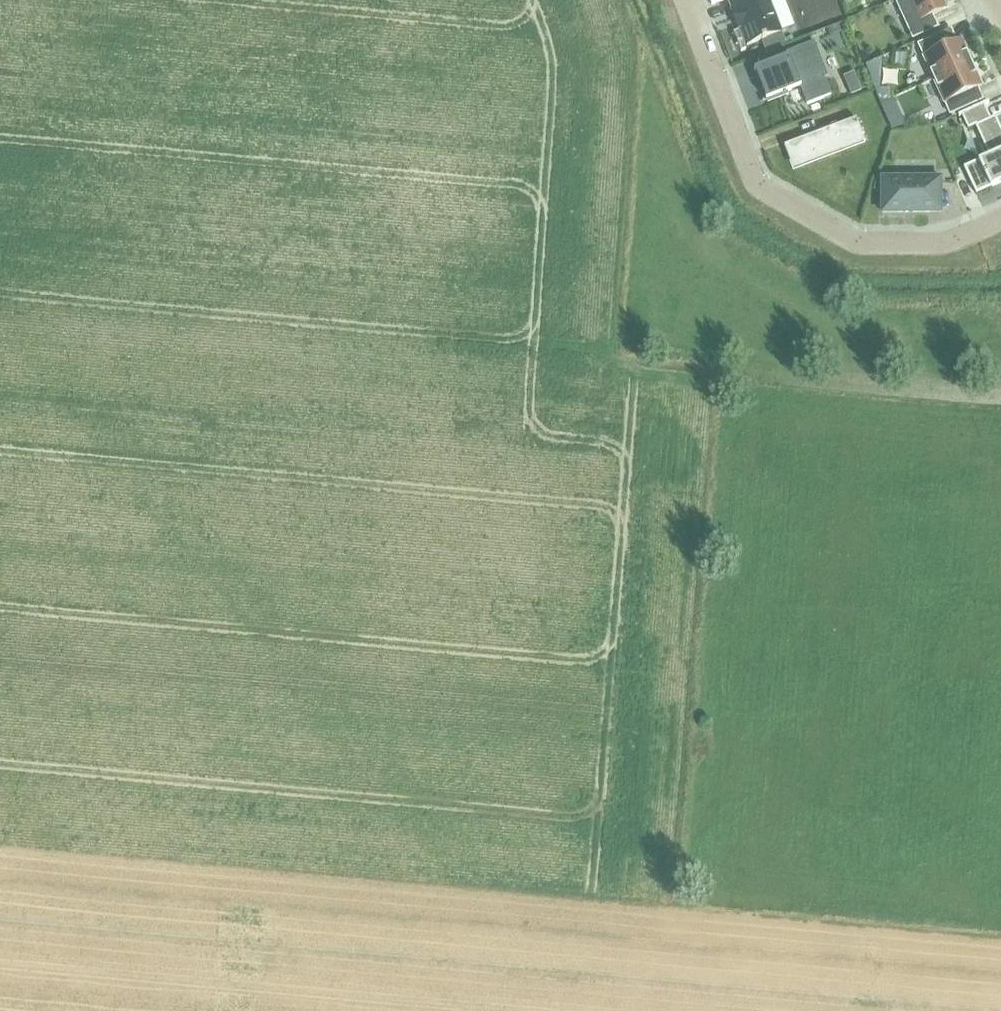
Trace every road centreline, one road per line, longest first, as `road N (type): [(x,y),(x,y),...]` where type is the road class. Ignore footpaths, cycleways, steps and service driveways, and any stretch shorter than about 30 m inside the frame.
road 1 (residential): [(1000,221),(949,243),(868,246),(761,184),(690,0)]

